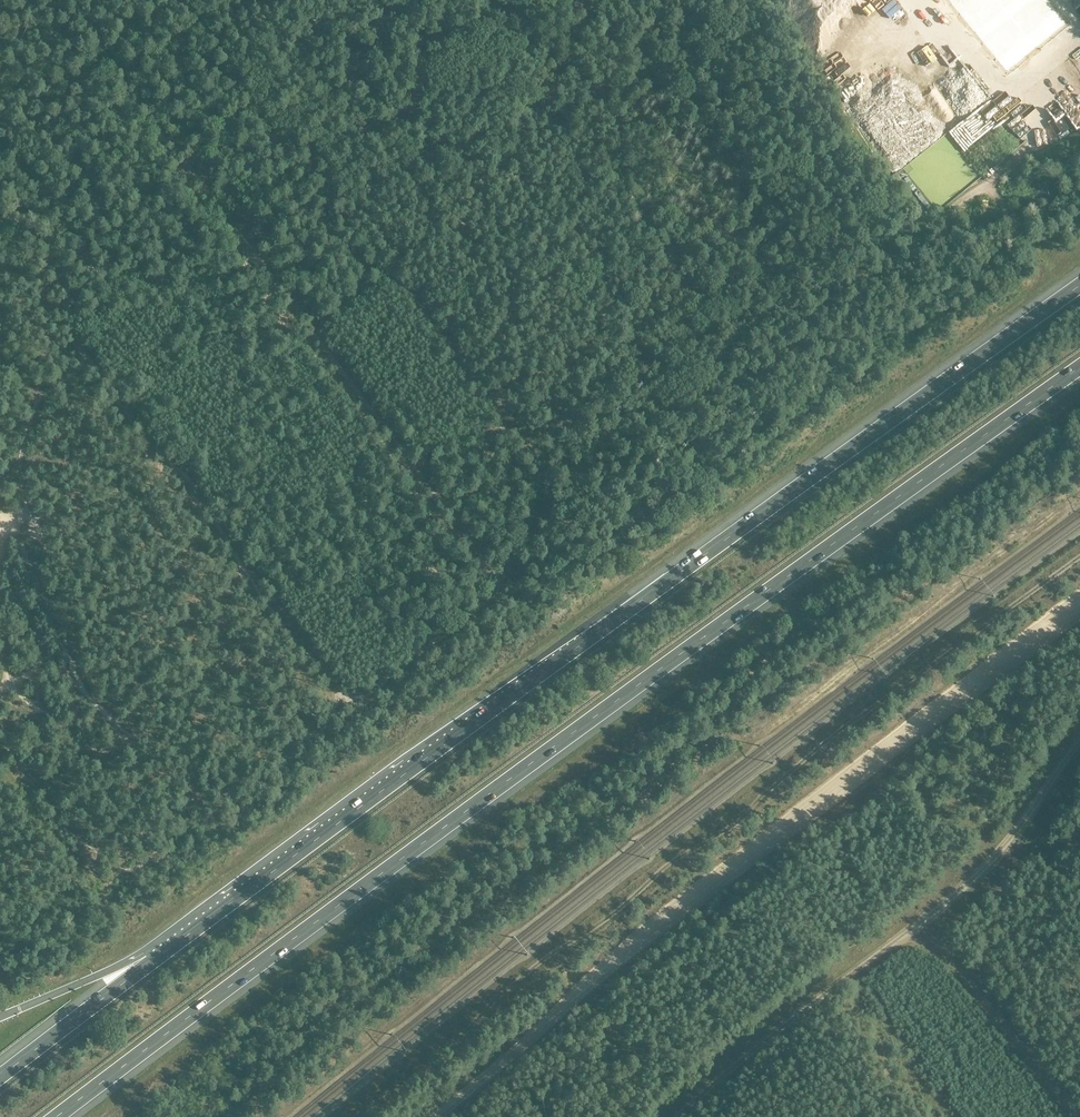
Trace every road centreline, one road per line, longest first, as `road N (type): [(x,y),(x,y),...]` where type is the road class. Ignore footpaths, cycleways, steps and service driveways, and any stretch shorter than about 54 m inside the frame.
road 1 (motorway): [(60,1116),(1079,369)]
road 2 (motorway): [(1079,286),(148,965)]
road 3 (track): [(358,1116),(437,1059),(527,974),(742,817),(838,732),(1079,558)]
road 4 (track): [(65,0),(508,596)]
road 5 (motorway): [(148,965),(0,1078)]
road 6 (motorway): [(148,965),(20,1010)]

